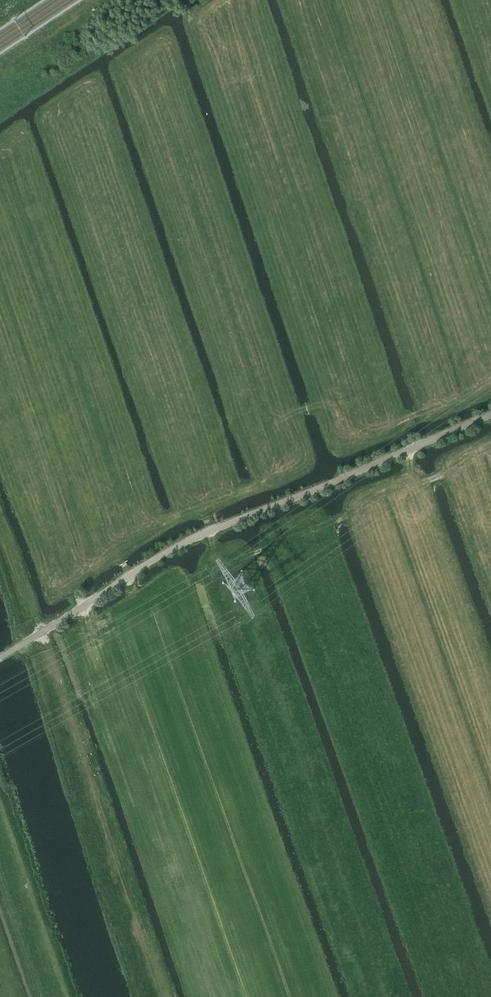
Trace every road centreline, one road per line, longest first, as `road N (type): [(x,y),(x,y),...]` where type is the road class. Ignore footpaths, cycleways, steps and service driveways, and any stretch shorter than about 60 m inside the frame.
road 1 (unclassified): [(0,657),(180,544),(490,417)]

